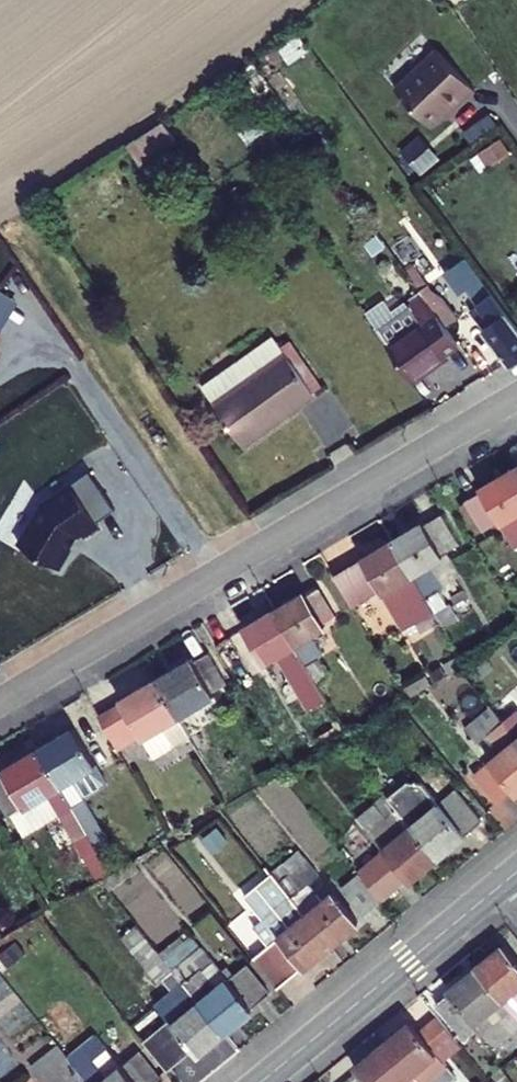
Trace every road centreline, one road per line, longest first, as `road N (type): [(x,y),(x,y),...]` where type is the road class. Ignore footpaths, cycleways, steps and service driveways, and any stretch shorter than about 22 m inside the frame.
road 1 (residential): [(516,394),(218,570)]
road 2 (residential): [(218,570),(28,303)]
road 3 (secondary): [(499,886),(261,1081)]
road 4 (residential): [(218,570),(0,699)]

